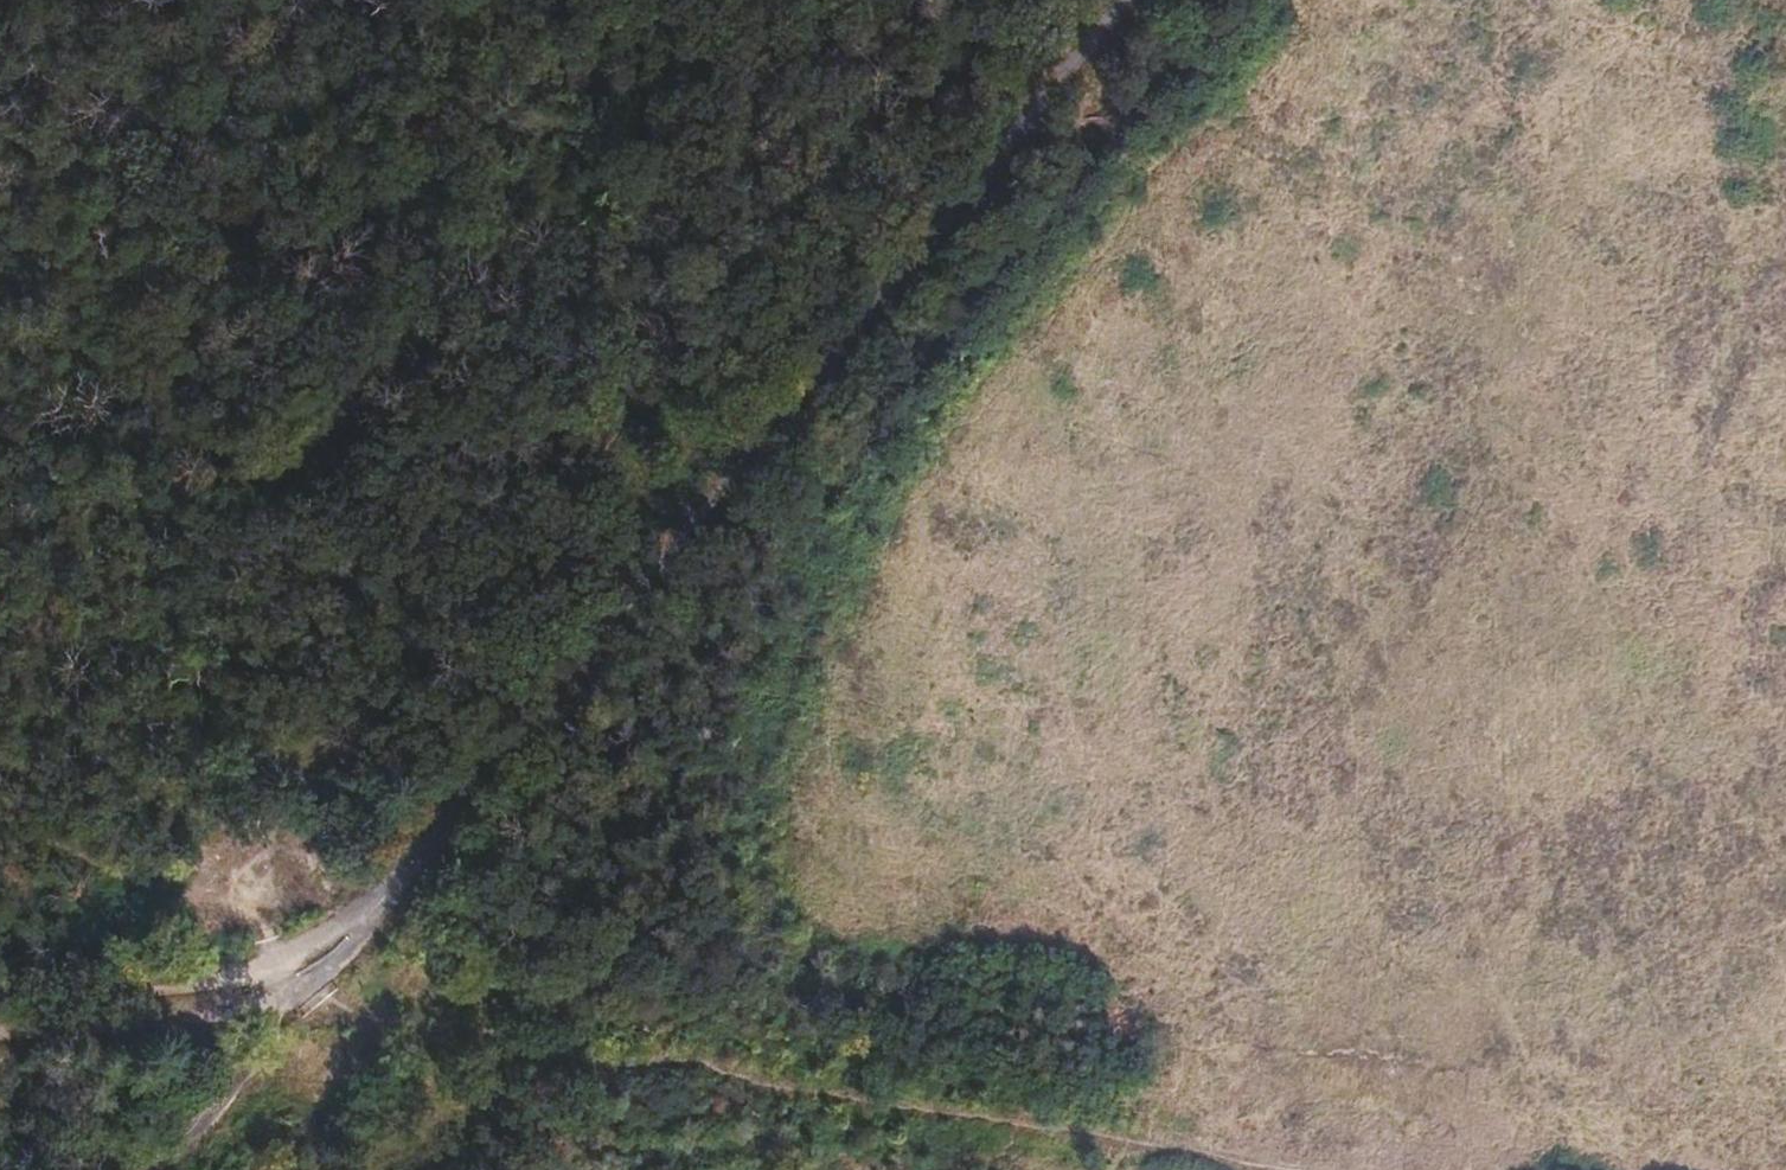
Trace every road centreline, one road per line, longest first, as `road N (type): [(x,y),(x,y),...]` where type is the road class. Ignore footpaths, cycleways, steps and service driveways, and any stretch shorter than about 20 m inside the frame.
road 1 (unclassified): [(283,996),(330,968),(1137,0)]
road 2 (track): [(283,817),(73,273),(71,0)]
road 3 (track): [(283,996),(76,880),(0,826)]
road 4 (unclassified): [(283,996),(128,978),(0,987)]
road 5 (unclassified): [(0,1015),(283,996)]
road 6 (unclassified): [(142,1169),(283,996)]
road 7 (track): [(283,996),(249,1169)]

